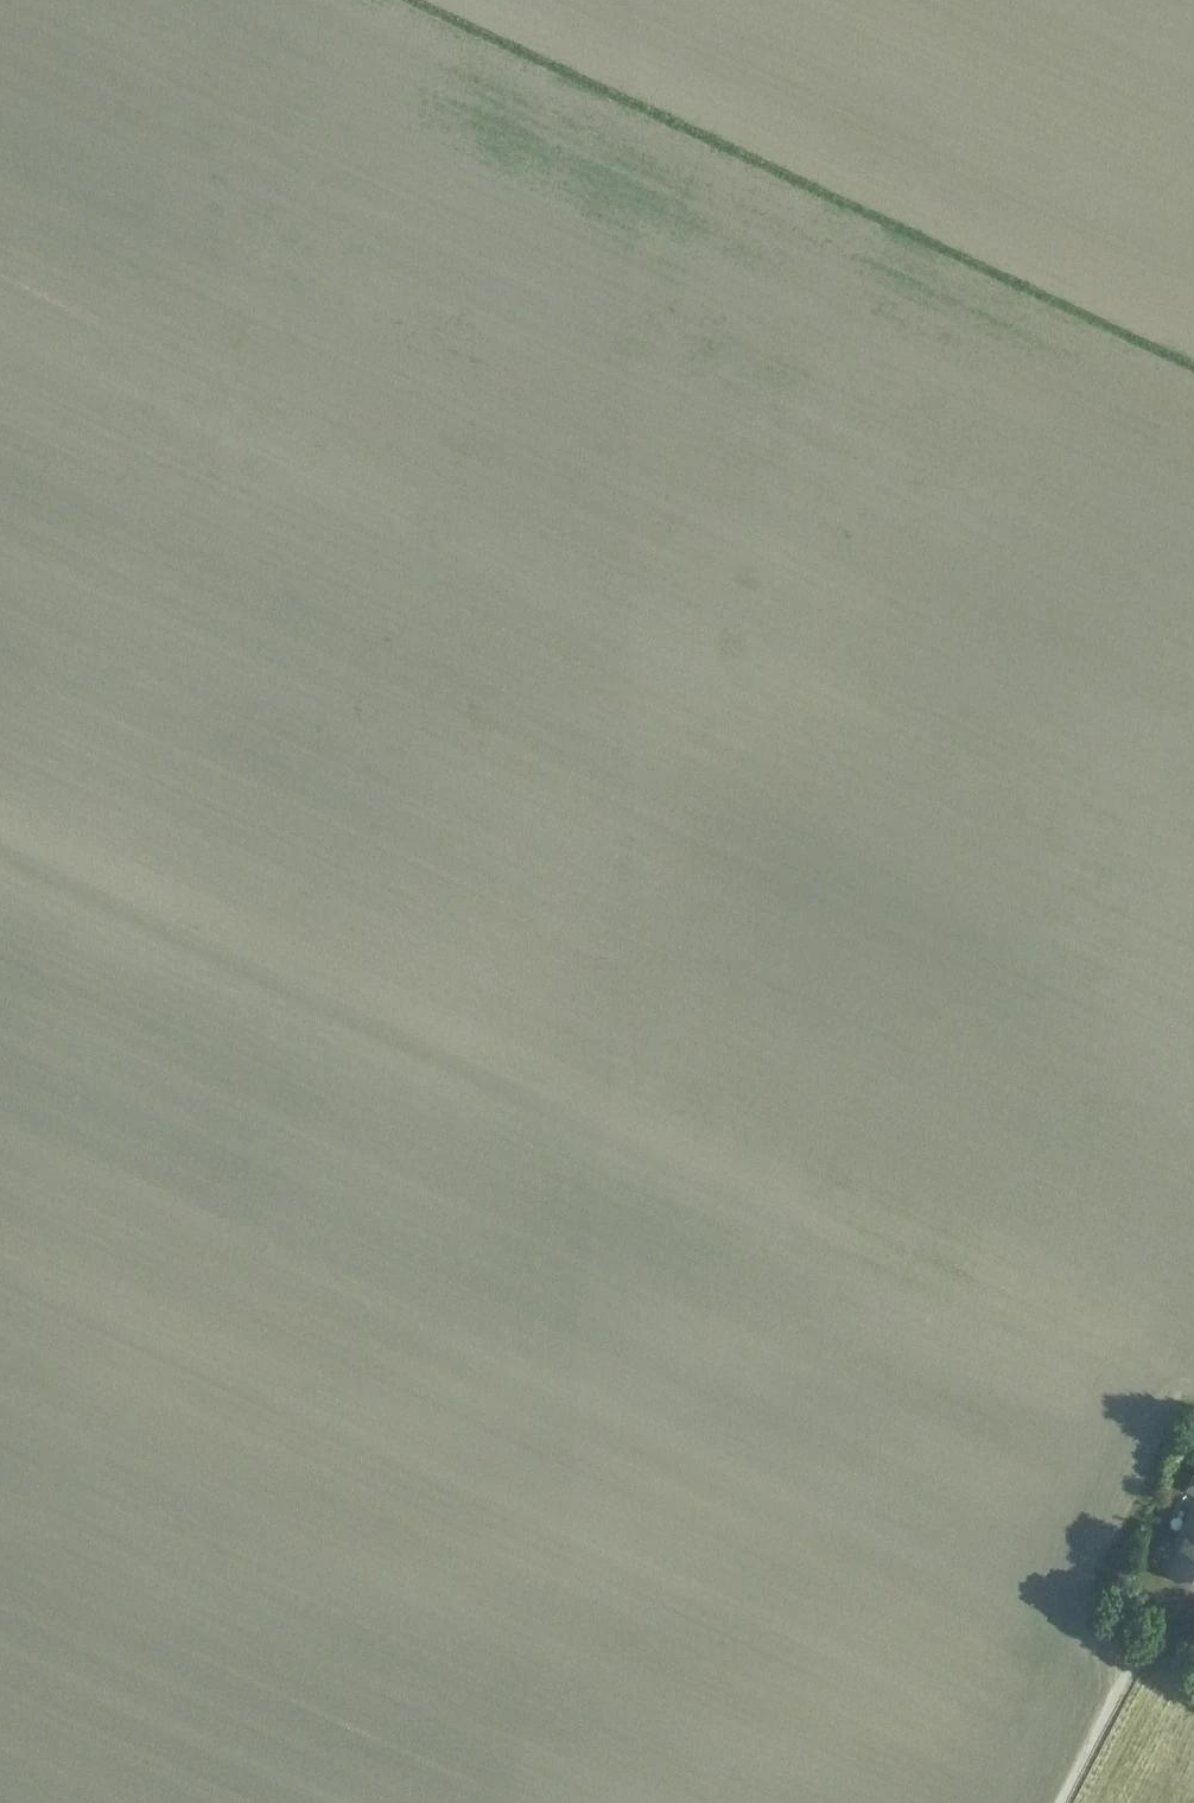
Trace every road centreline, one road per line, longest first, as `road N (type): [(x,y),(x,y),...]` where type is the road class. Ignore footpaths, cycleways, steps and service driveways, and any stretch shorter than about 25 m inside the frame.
road 1 (track): [(1064,1802),(1135,1666),(1151,1647),(1193,1638)]

